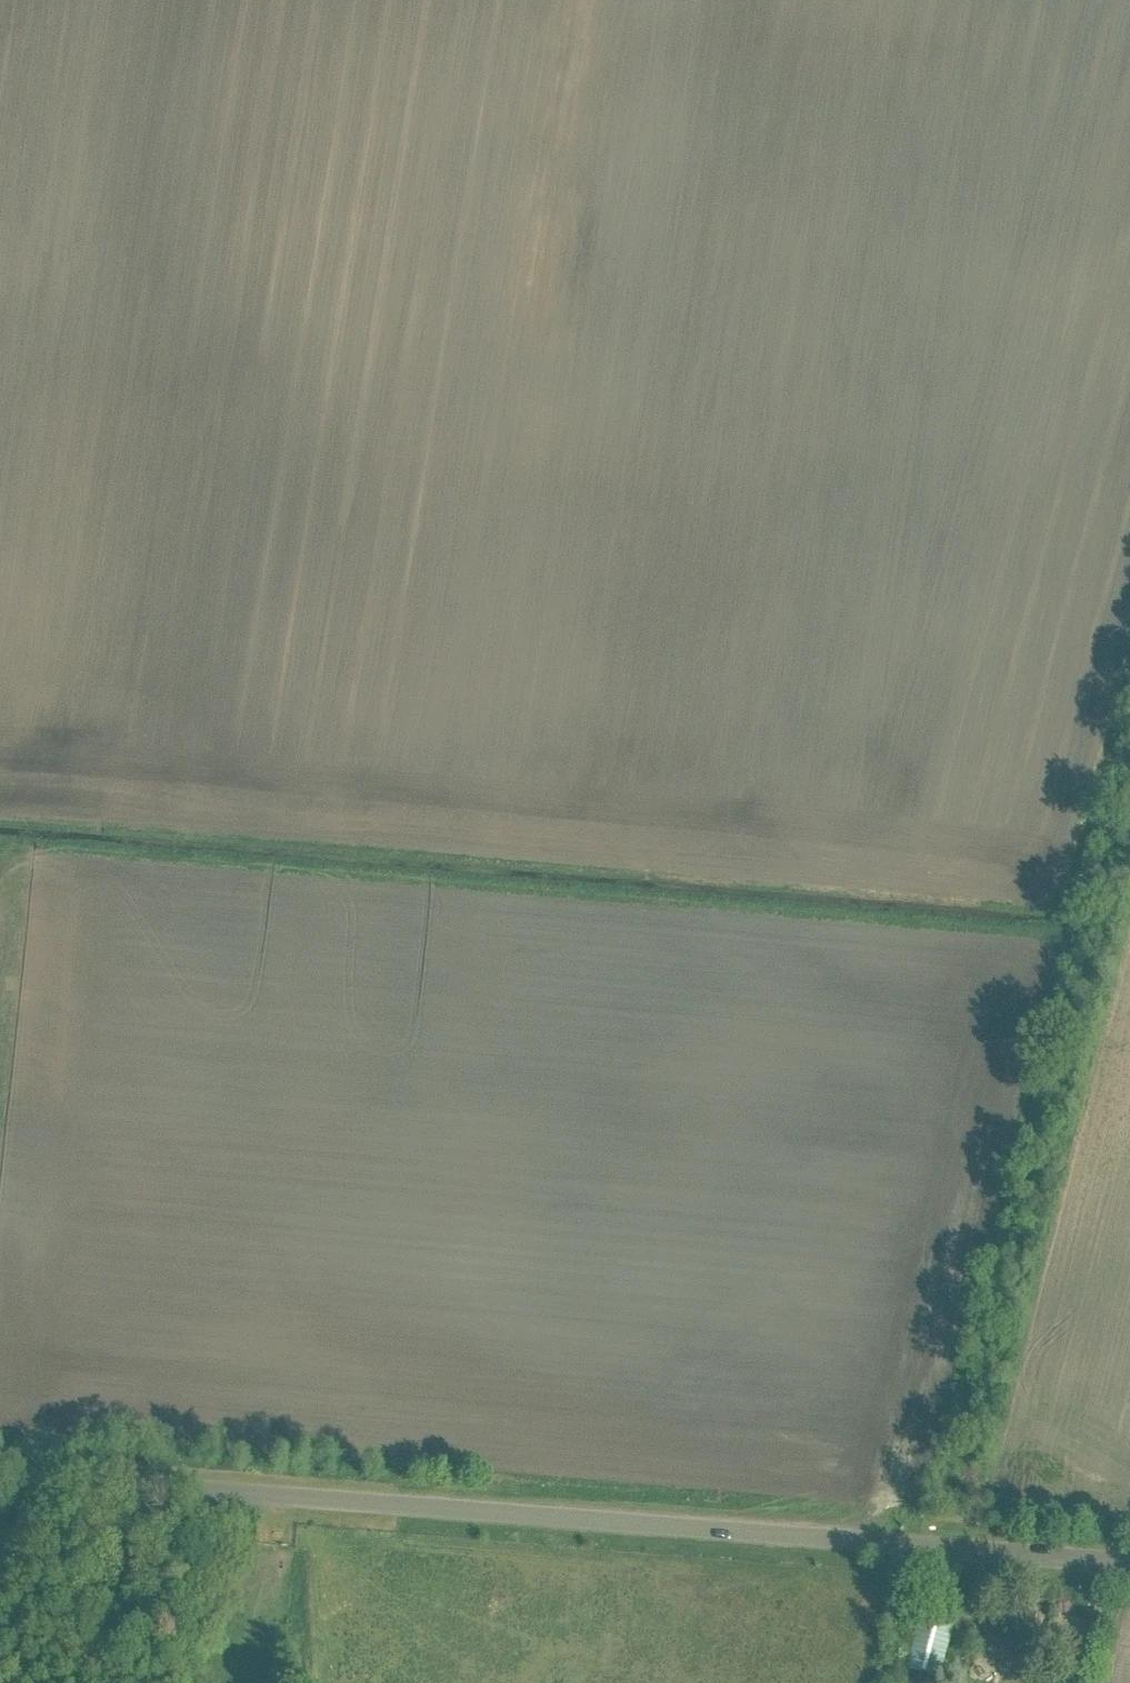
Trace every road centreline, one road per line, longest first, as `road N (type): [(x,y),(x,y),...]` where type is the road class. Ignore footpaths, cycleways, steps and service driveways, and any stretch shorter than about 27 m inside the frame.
road 1 (unclassified): [(921,1543),(0,1473)]
road 2 (tertiary): [(1129,1566),(921,1543)]

